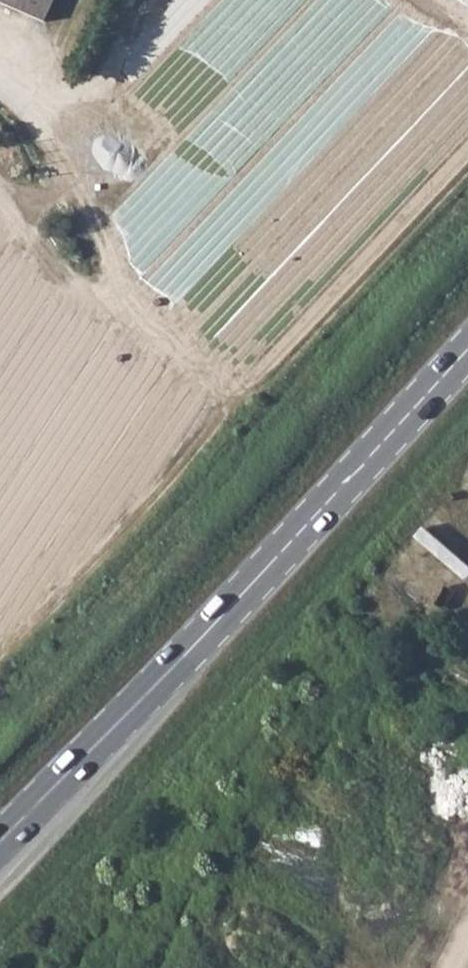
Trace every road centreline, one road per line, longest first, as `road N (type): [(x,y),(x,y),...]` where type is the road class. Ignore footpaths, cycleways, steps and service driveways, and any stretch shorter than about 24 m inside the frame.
road 1 (primary): [(0,843),(467,350)]
road 2 (track): [(6,90),(62,112),(102,95),(134,0)]

